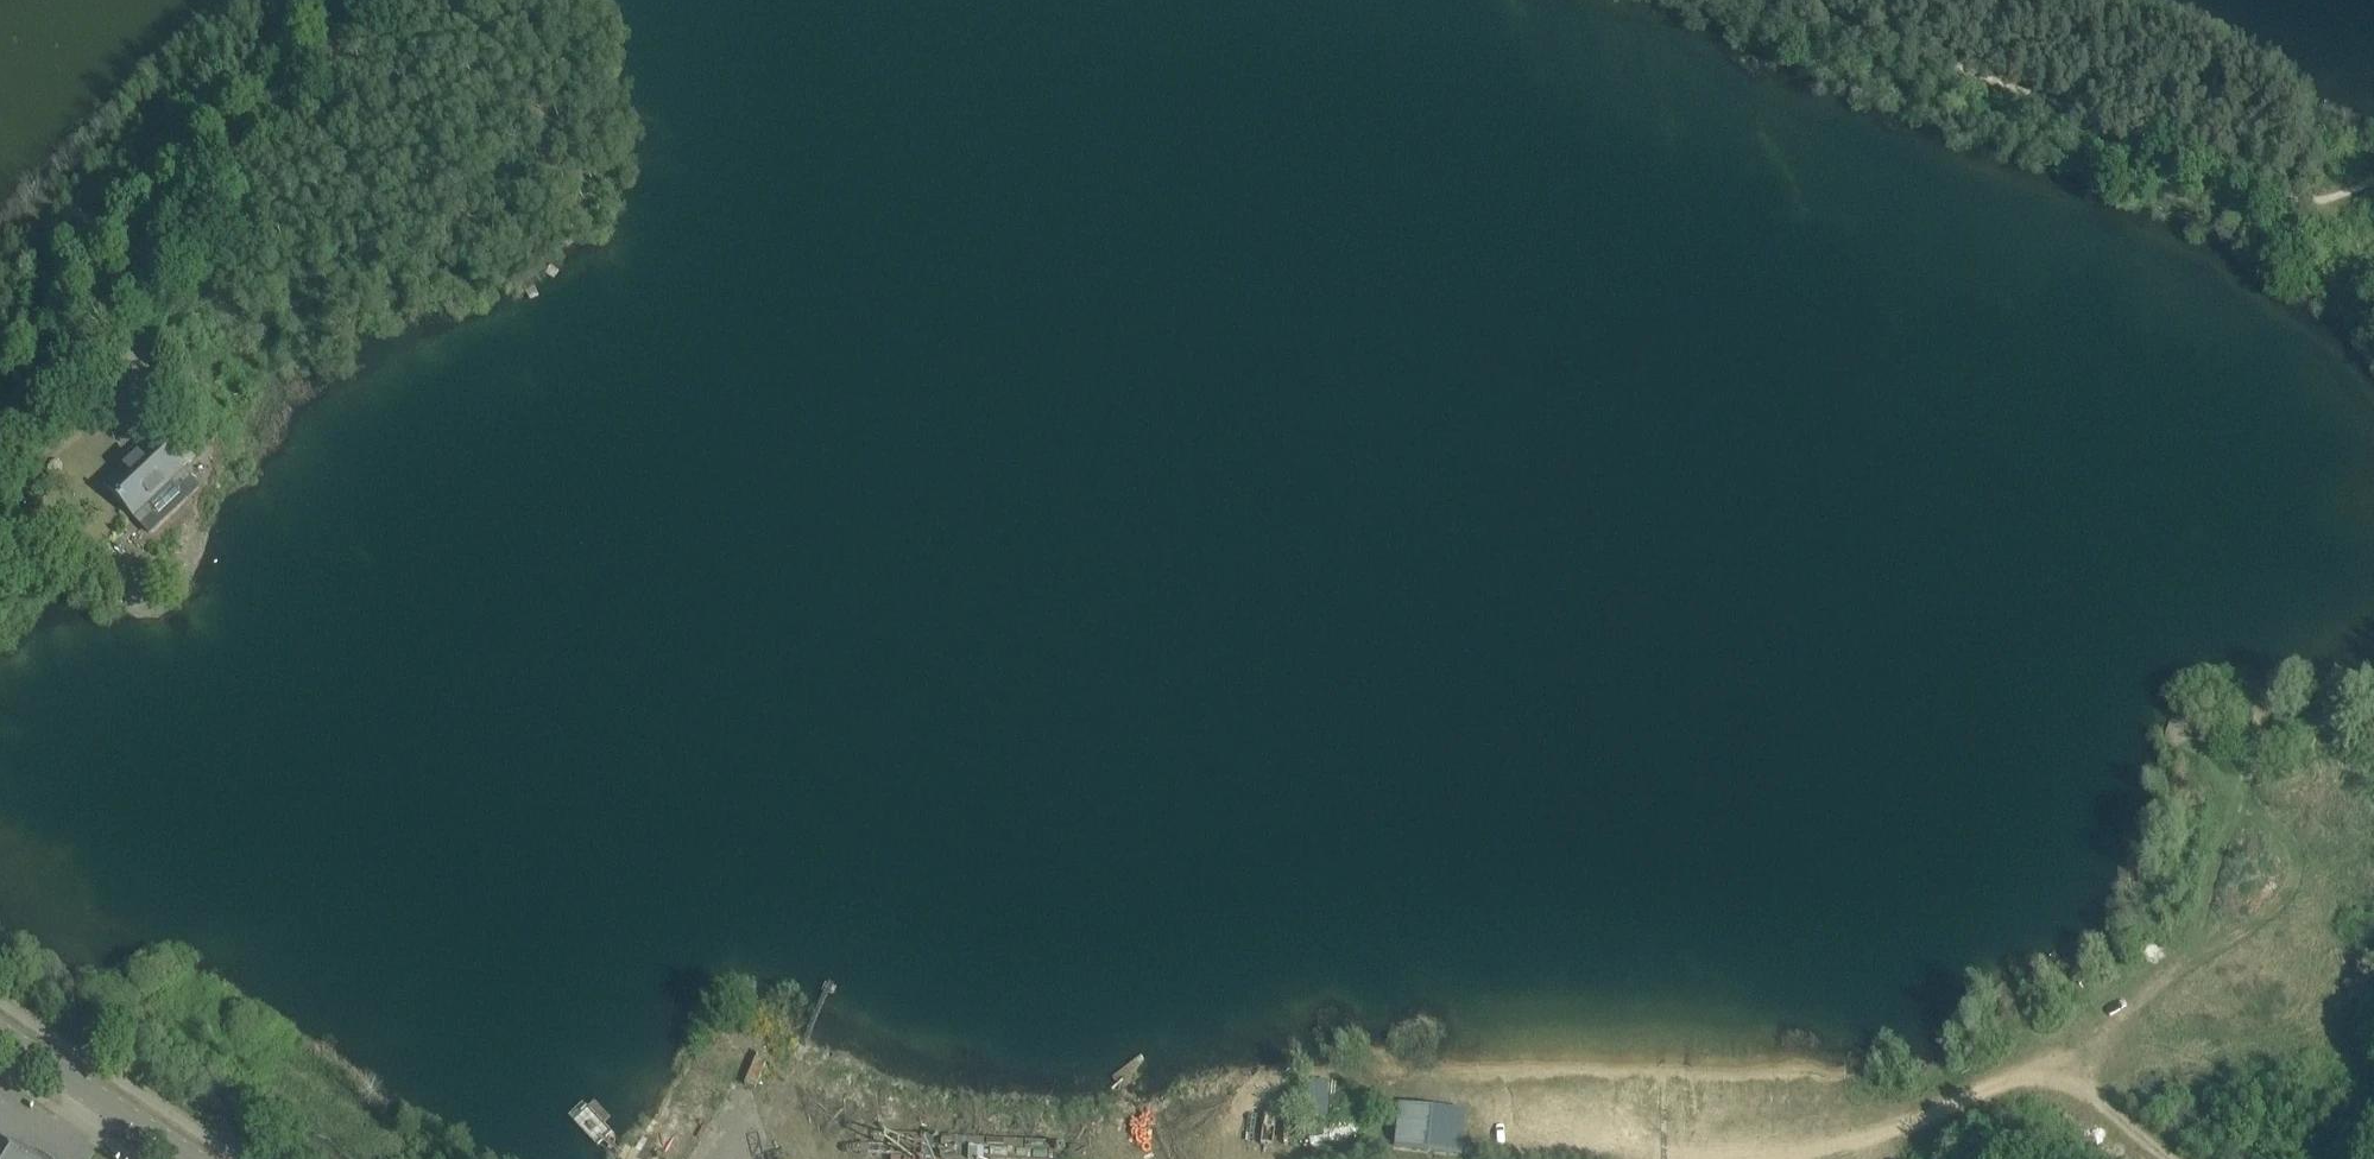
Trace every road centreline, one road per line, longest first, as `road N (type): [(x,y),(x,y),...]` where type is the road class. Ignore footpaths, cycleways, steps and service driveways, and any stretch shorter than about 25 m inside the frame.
road 1 (unclassified): [(0,423),(384,0)]
road 2 (tertiary): [(199,1158),(0,1031)]

